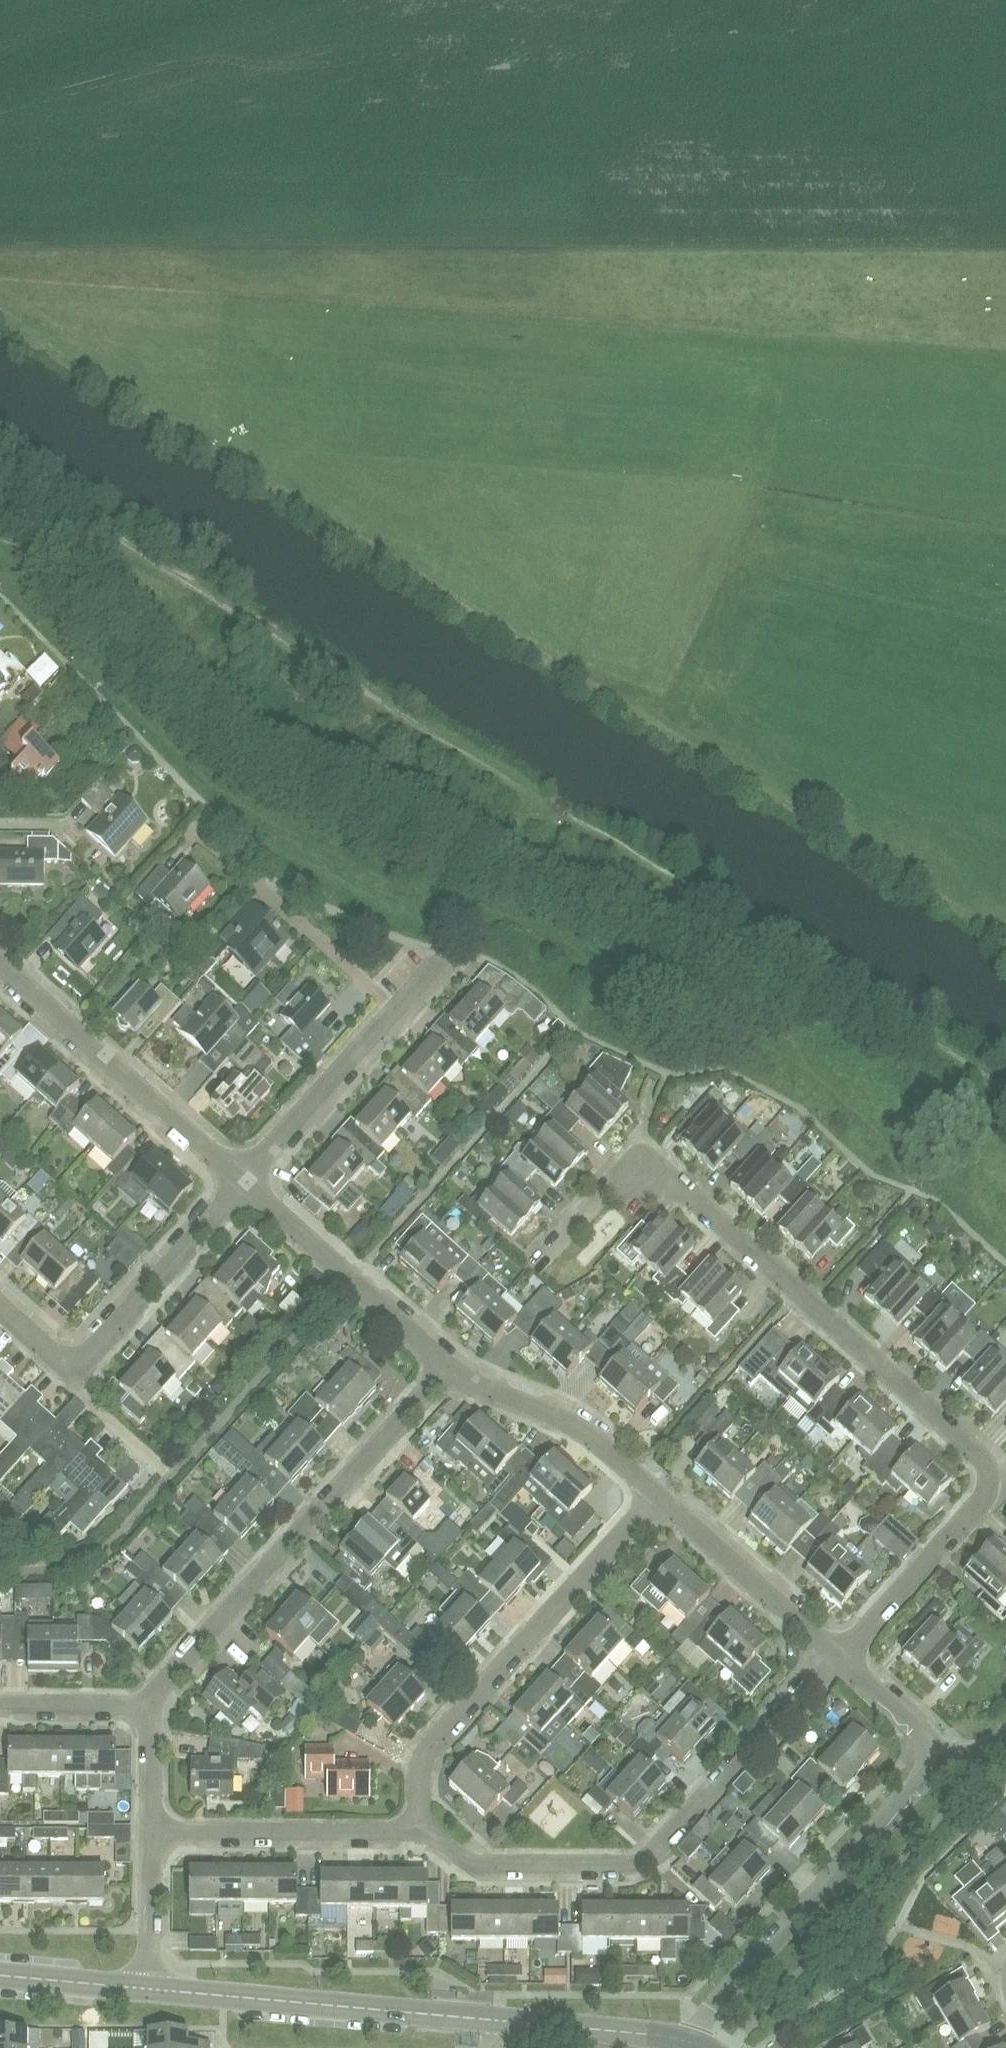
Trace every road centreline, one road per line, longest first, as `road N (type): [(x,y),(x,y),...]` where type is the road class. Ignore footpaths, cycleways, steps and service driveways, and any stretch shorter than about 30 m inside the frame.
road 1 (residential): [(837,1656),(996,1499),(1004,1481),(998,1463),(645,1155),(628,1162),(536,1264)]
road 2 (residential): [(420,1831),(485,1865),(643,1859),(837,1656)]
road 3 (residential): [(150,1704),(448,1368)]
road 4 (residential): [(420,1831),(425,1753),(657,1495)]
road 5 (tertiary): [(529,2025),(149,1988)]
road 6 (residential): [(688,2040),(934,1766)]
road 7 (residential): [(0,1307),(58,1355),(85,1357),(247,1181)]
road 8 (residential): [(0,965),(247,1181)]
road 9 (residential): [(247,1181),(438,960)]
road 10 (residential): [(247,1181),(448,1368)]
road 11 (residential): [(151,1832),(420,1831)]
road 12 (residential): [(448,1368),(576,1426),(657,1495)]
road 13 (residential): [(657,1495),(837,1656)]
road 14 (tertiary): [(688,2040),(529,2025)]
road 15 (residential): [(149,1988),(151,1832)]
road 16 (residential): [(934,1766),(927,1740),(837,1656)]
road 17 (residential): [(0,1702),(150,1704)]
road 18 (tertiary): [(149,1988),(0,1973)]
road 19 (residential): [(151,1832),(150,1704)]

